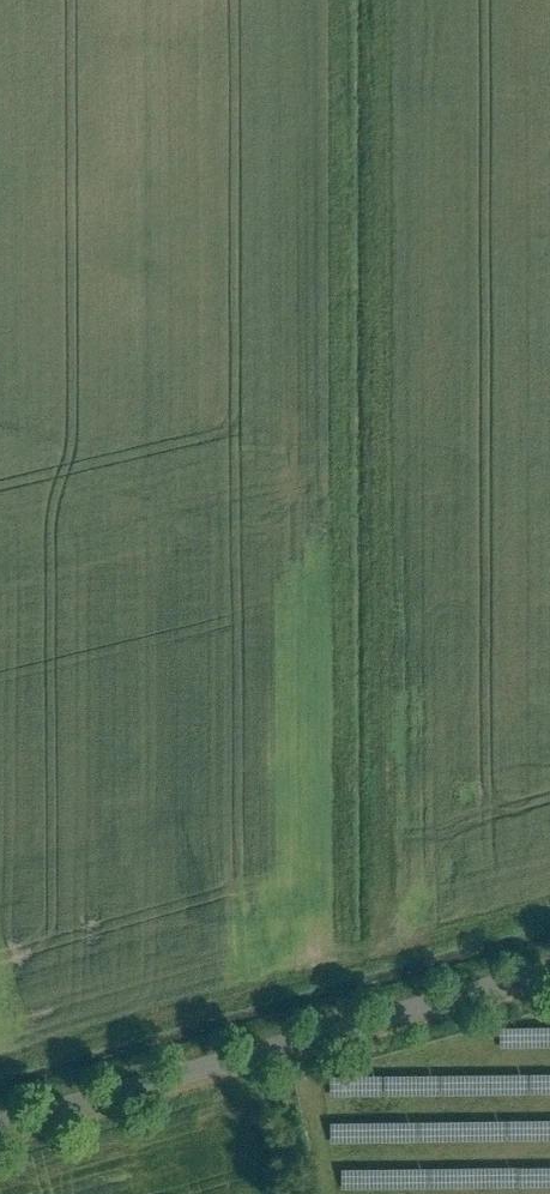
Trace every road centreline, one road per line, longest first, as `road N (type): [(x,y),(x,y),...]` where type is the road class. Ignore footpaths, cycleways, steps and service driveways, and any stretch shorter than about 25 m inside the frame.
road 1 (residential): [(549,970),(0,1126)]

